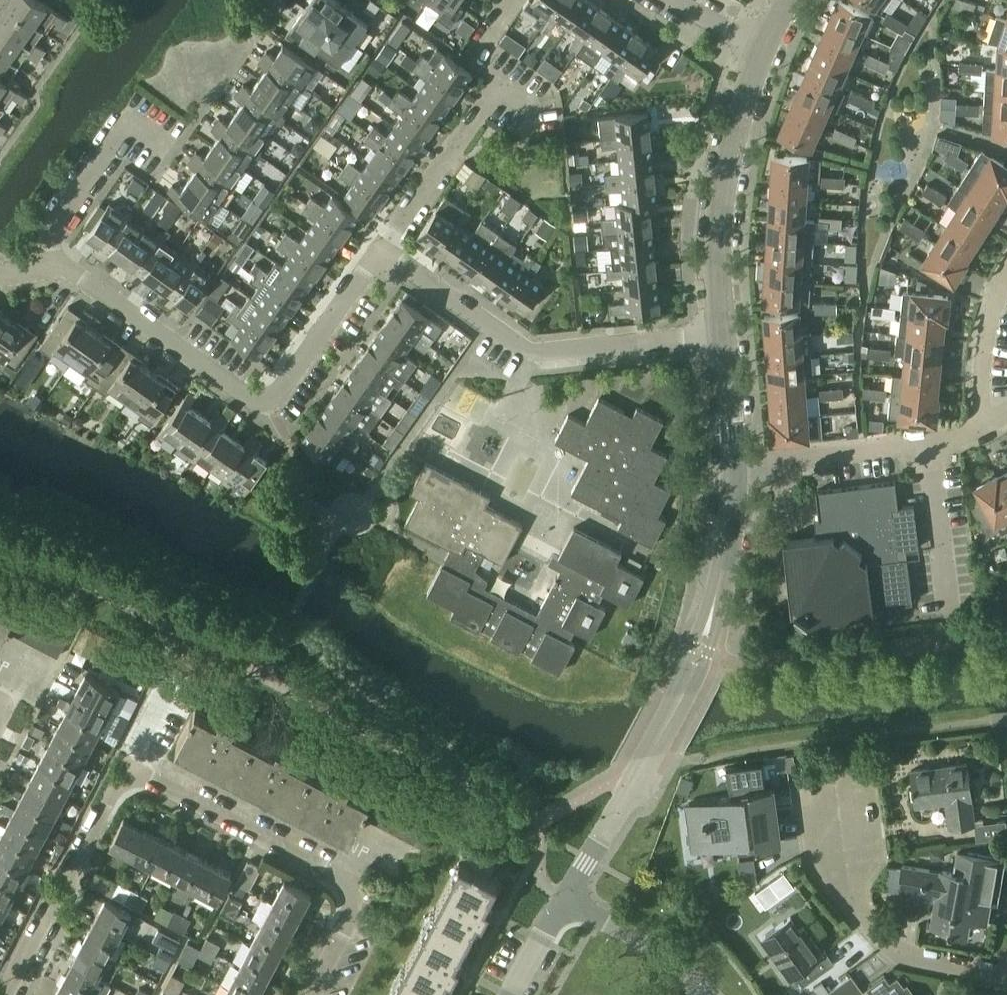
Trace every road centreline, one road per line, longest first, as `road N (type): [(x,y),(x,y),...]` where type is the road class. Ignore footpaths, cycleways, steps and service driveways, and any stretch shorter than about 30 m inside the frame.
road 1 (residential): [(306,994),(361,892),(126,764),(5,994)]
road 2 (tertiary): [(564,901),(700,655),(721,580),(732,466)]
road 3 (residential): [(55,262),(250,398),(266,399),(380,248)]
road 4 (residential): [(380,248),(538,355),(720,334)]
road 5 (residential): [(1006,973),(900,953),(849,896),(832,778)]
road 6 (residential): [(380,248),(495,92),(486,37),(511,0)]
road 7 (tertiary): [(720,334),(715,255),(727,154),(757,47)]
road 8 (residential): [(732,466),(929,445),(978,431)]
road 9 (residential): [(55,262),(52,226),(128,117),(166,145)]
road 10 (residential): [(711,994),(665,956),(564,901)]
road 11 (residential): [(1006,271),(985,339),(978,431)]
road 12 (tertiary): [(732,466),(720,334)]

